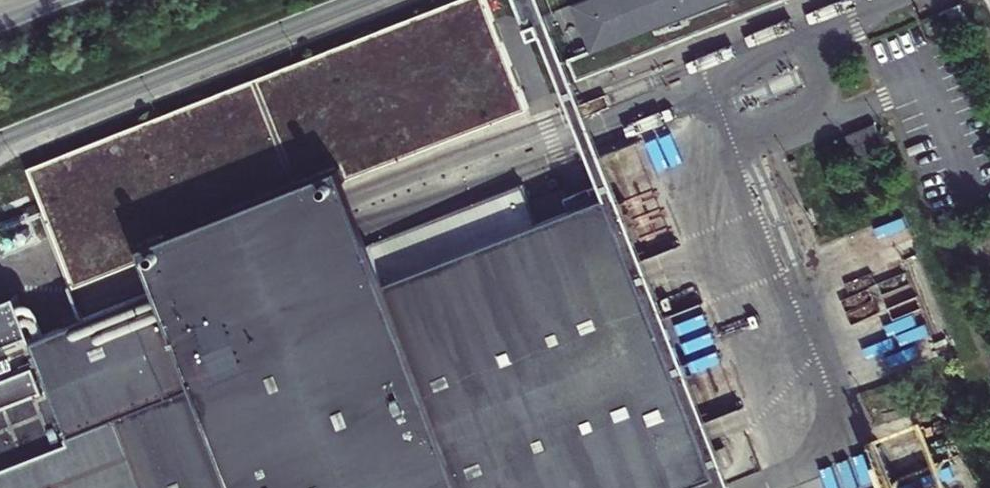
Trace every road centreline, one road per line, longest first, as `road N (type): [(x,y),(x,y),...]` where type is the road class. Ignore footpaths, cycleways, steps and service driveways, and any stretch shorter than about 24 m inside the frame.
road 1 (unclassified): [(0,149),(380,0)]

